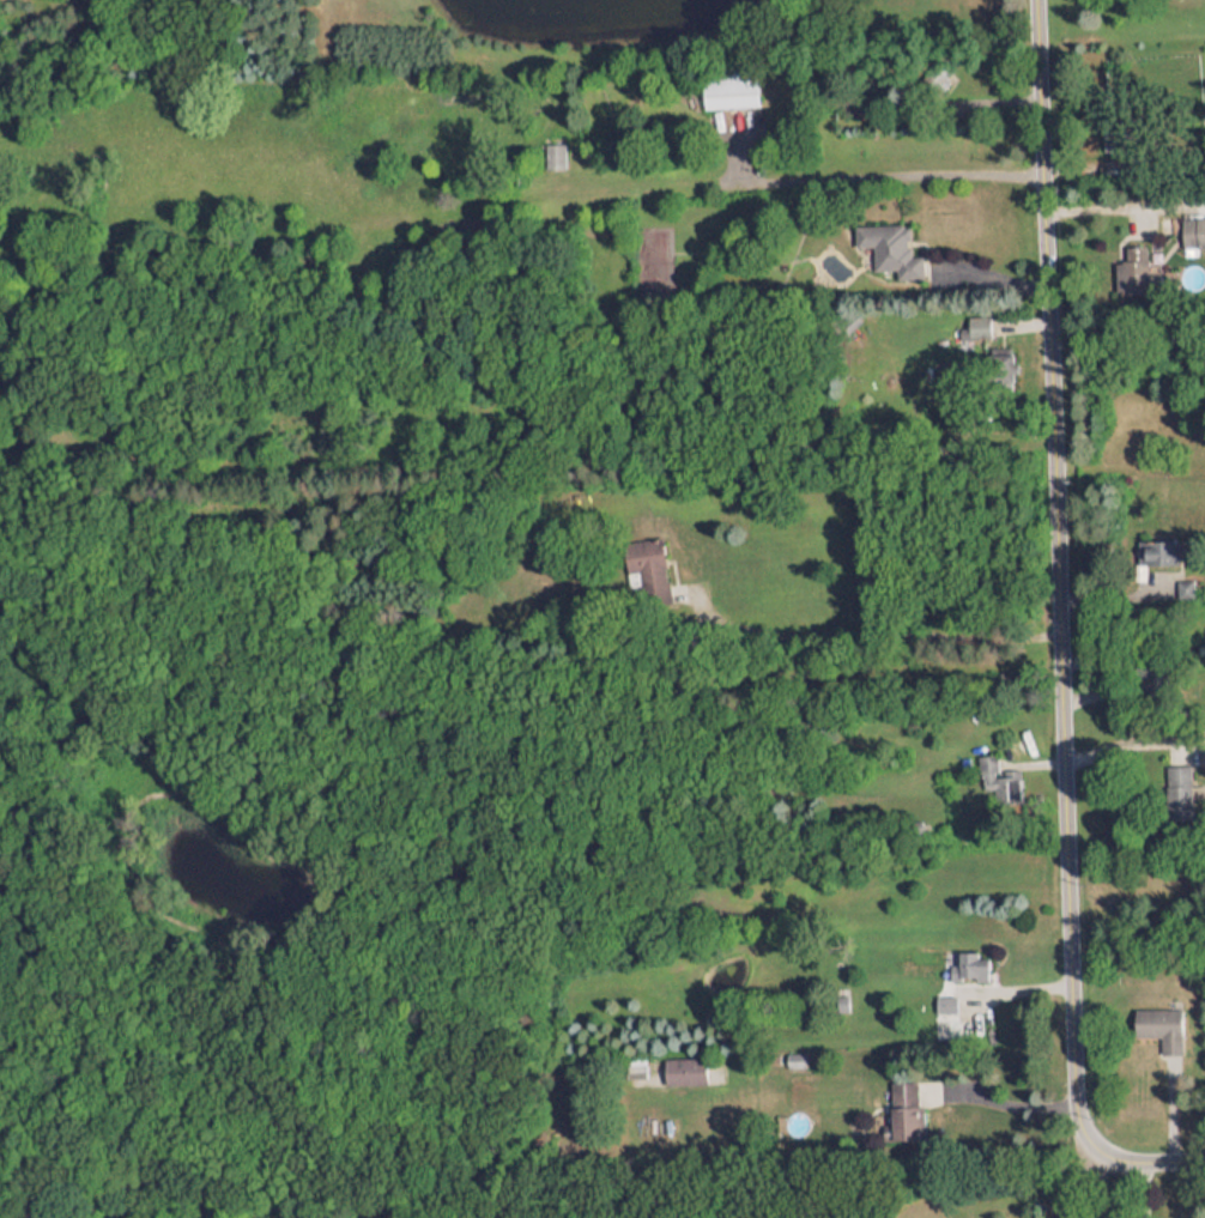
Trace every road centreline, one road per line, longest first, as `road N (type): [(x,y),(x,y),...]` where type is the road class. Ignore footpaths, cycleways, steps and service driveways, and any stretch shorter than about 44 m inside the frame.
road 1 (residential): [(1028,0),(1073,1129),(1085,1149),(1128,1168),(1204,1166)]

